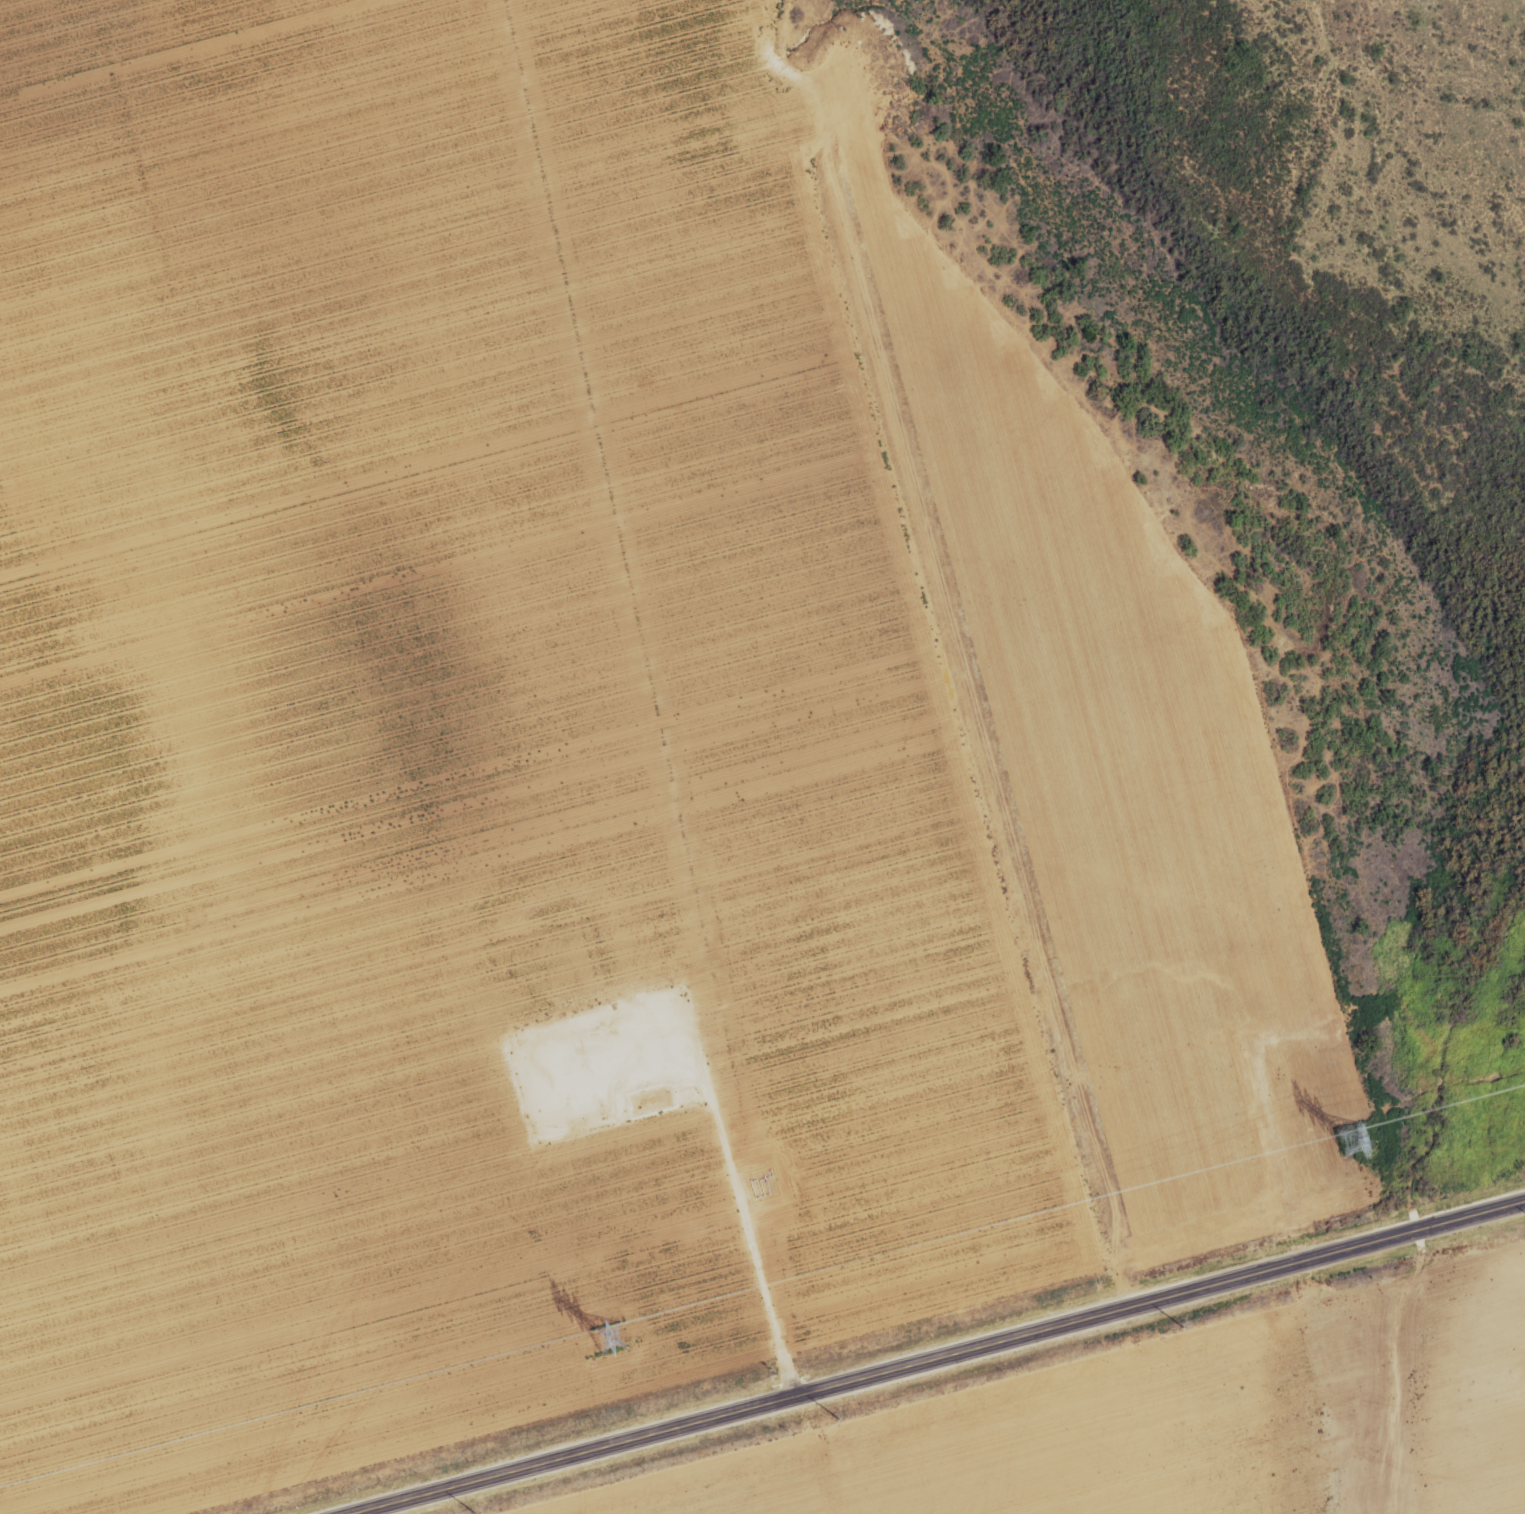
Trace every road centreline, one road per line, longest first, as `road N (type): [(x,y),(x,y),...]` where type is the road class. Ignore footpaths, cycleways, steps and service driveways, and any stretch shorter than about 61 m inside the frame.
road 1 (secondary): [(327,1513),(1524,1202)]

